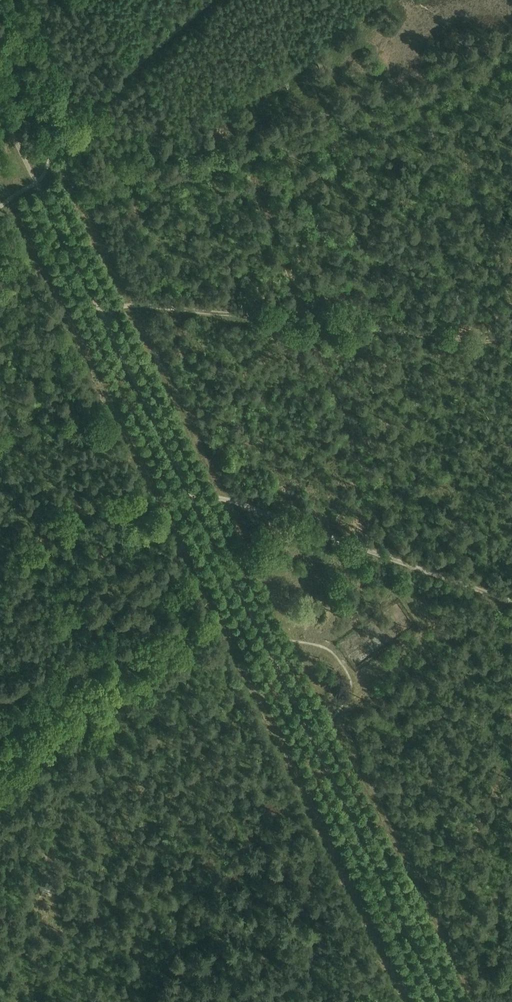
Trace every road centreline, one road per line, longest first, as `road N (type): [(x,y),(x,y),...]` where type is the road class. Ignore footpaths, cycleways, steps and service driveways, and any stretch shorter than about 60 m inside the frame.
road 1 (track): [(198,510),(440,1001)]
road 2 (track): [(511,34),(283,132),(40,193)]
road 3 (track): [(511,338),(95,302)]
road 4 (track): [(198,510),(213,495),(234,498),(511,601)]
road 5 (track): [(95,302),(198,510)]
road 6 (track): [(198,510),(0,630)]
road 7 (track): [(40,193),(95,302)]

